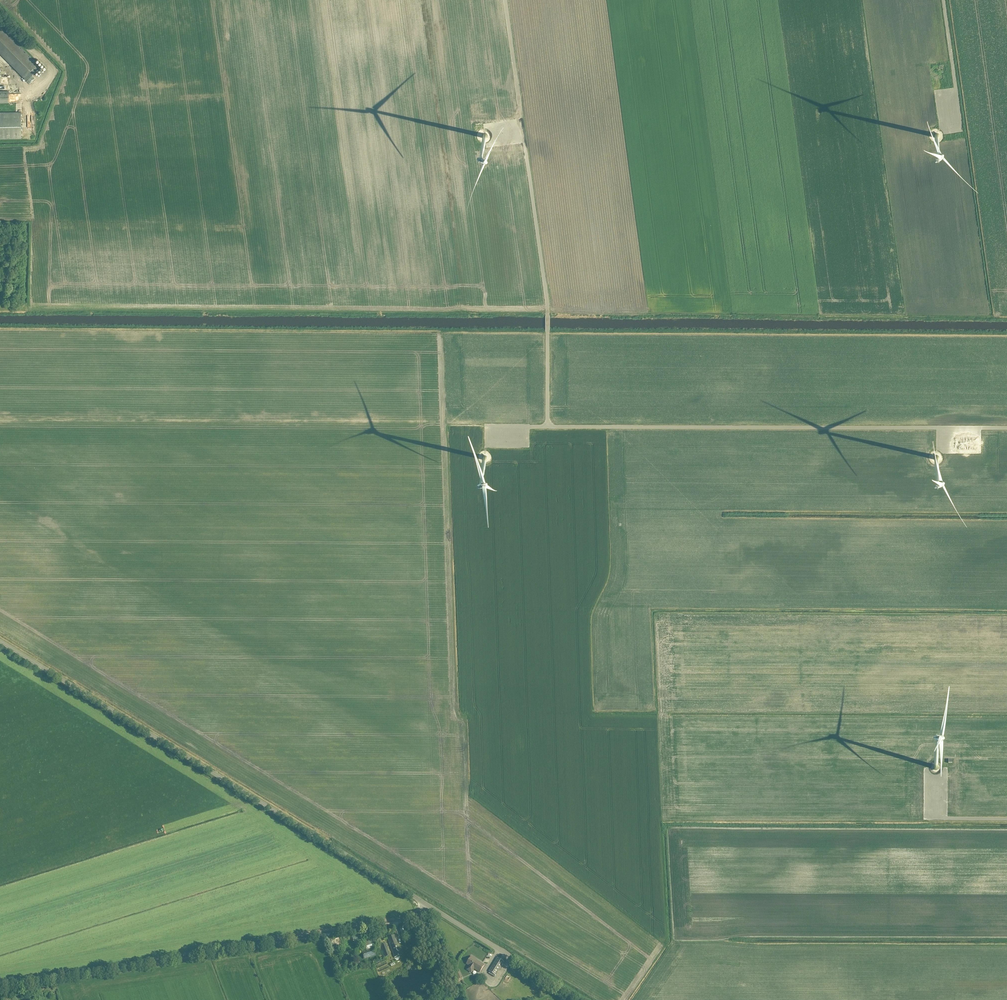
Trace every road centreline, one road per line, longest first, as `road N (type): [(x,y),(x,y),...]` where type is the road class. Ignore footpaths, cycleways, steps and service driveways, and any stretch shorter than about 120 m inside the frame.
road 1 (unclassified): [(427,902),(0,642)]
road 2 (unclassified): [(0,987),(411,919),(427,902)]
road 3 (unclassified): [(581,999),(427,902)]

